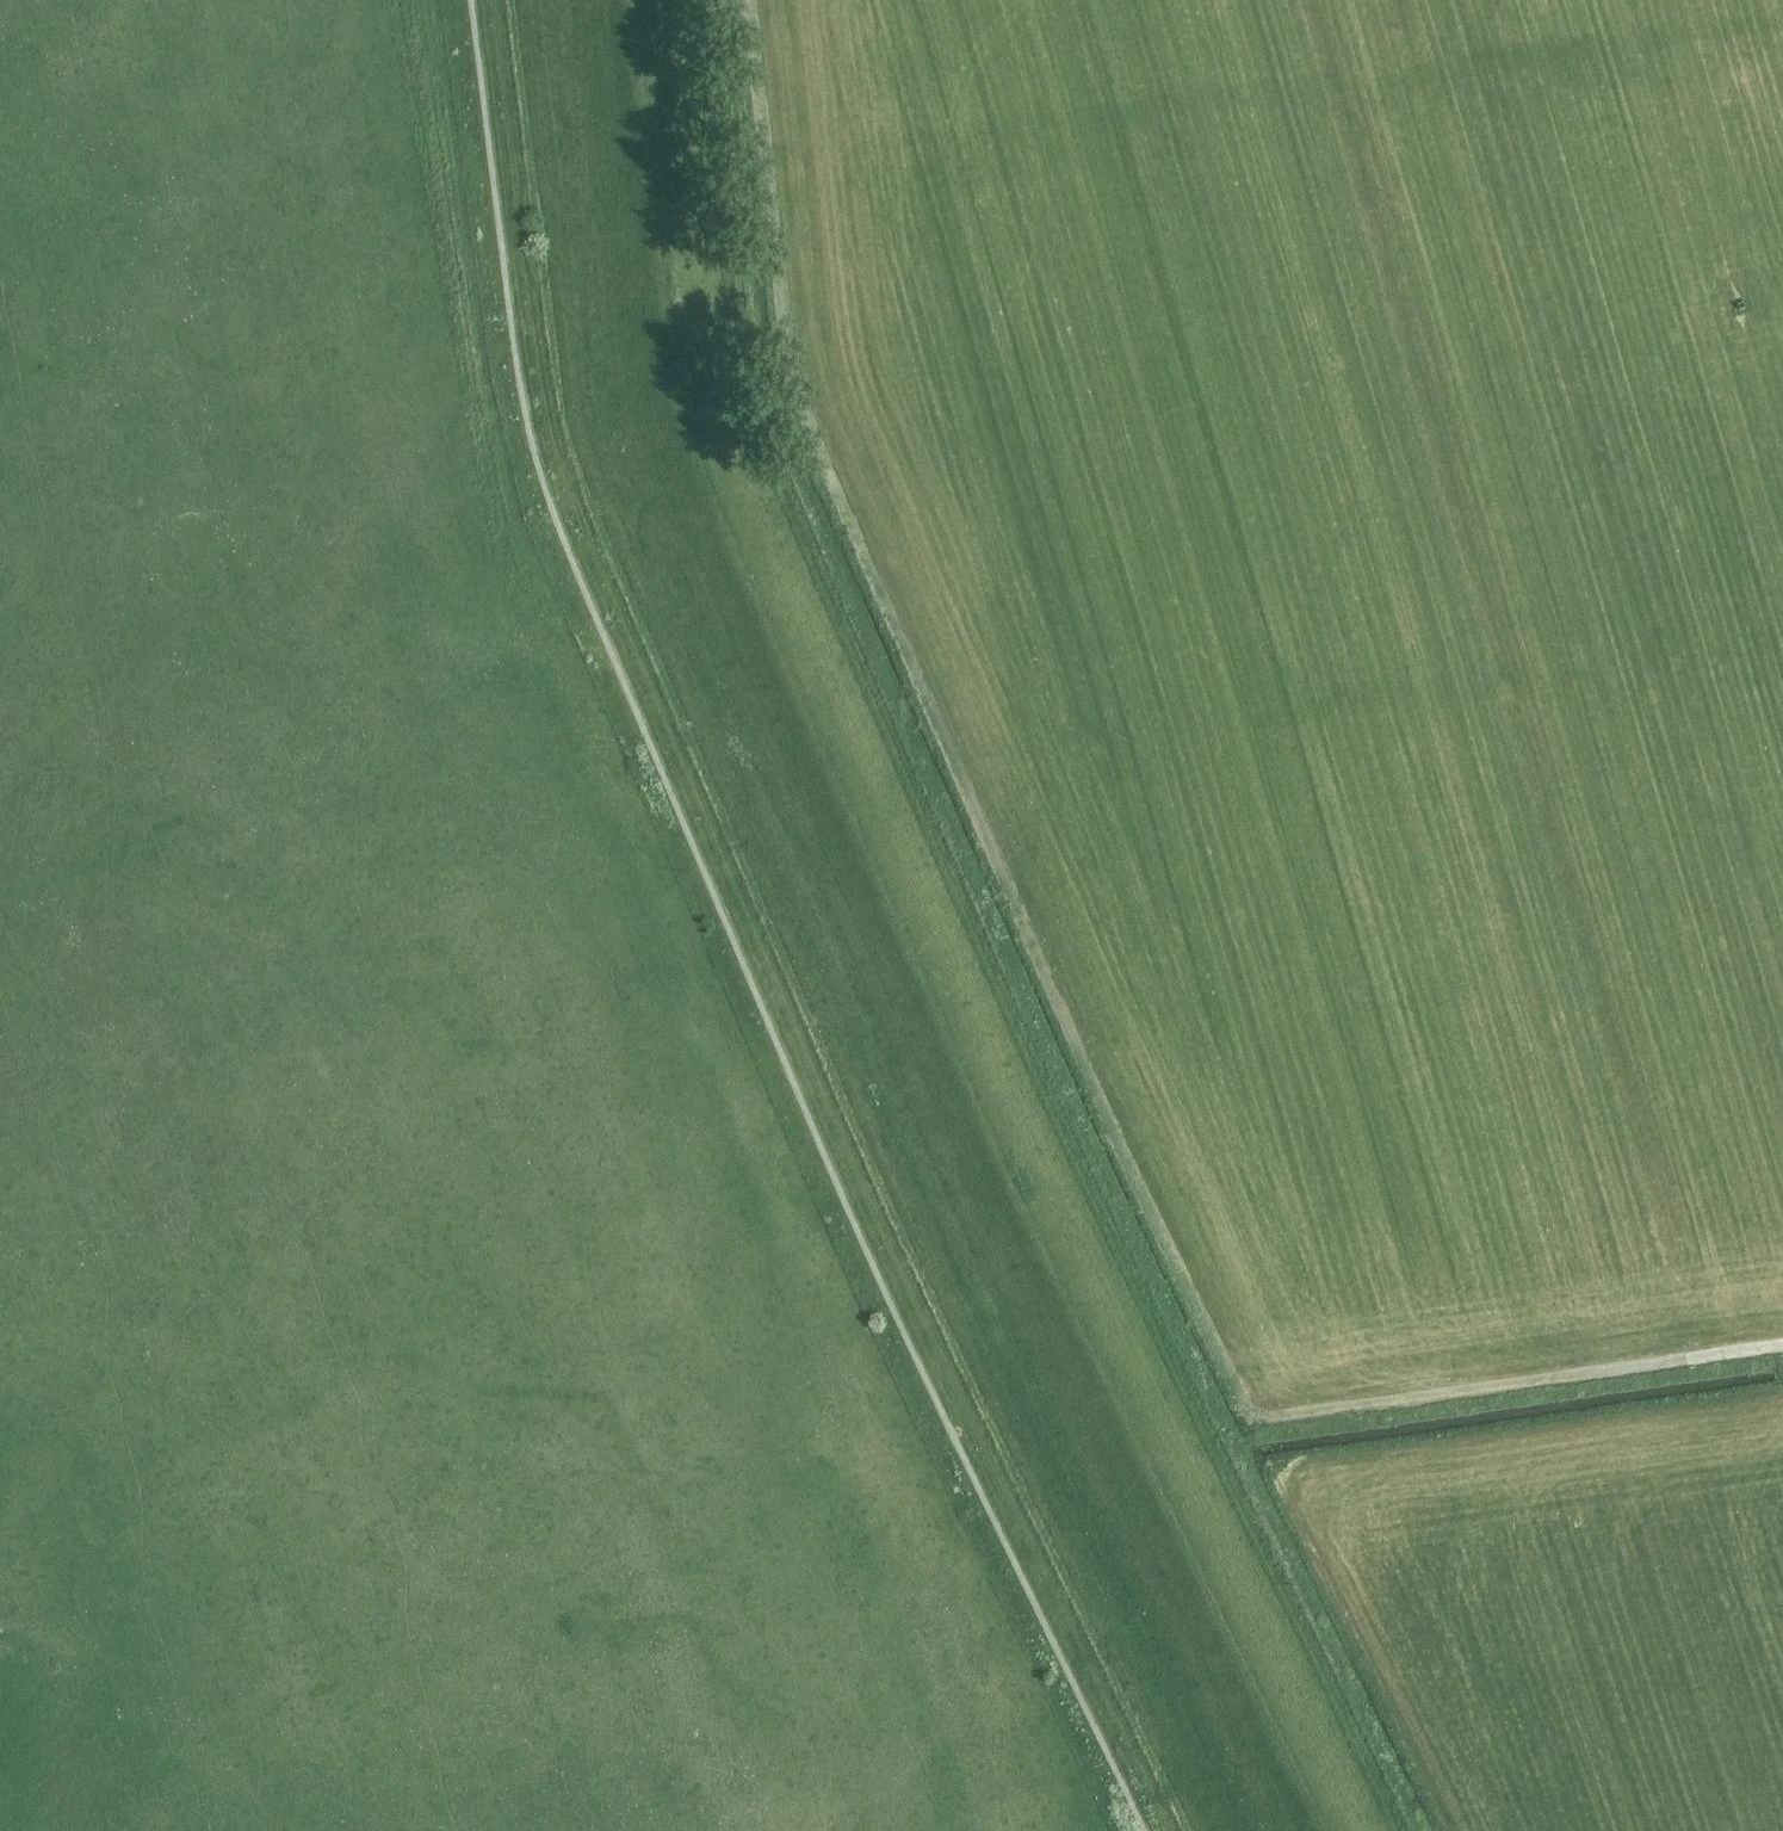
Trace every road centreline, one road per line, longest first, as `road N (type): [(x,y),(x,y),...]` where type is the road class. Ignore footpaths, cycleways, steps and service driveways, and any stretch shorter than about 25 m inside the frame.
road 1 (track): [(698,0),(737,338),(766,450),(1040,1079),(1401,1830)]
road 2 (track): [(1554,1378),(1782,1345)]

